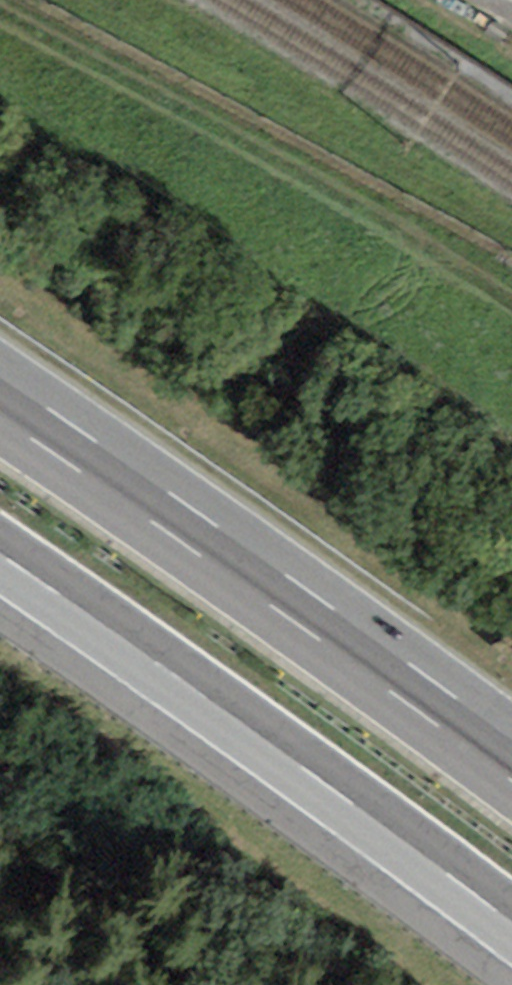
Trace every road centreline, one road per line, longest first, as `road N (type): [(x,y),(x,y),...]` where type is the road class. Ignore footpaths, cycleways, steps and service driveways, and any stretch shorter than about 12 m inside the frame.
road 1 (motorway): [(0,556),(234,717),(511,926)]
road 2 (motorway): [(511,763),(0,397)]
road 3 (track): [(511,278),(0,6)]

